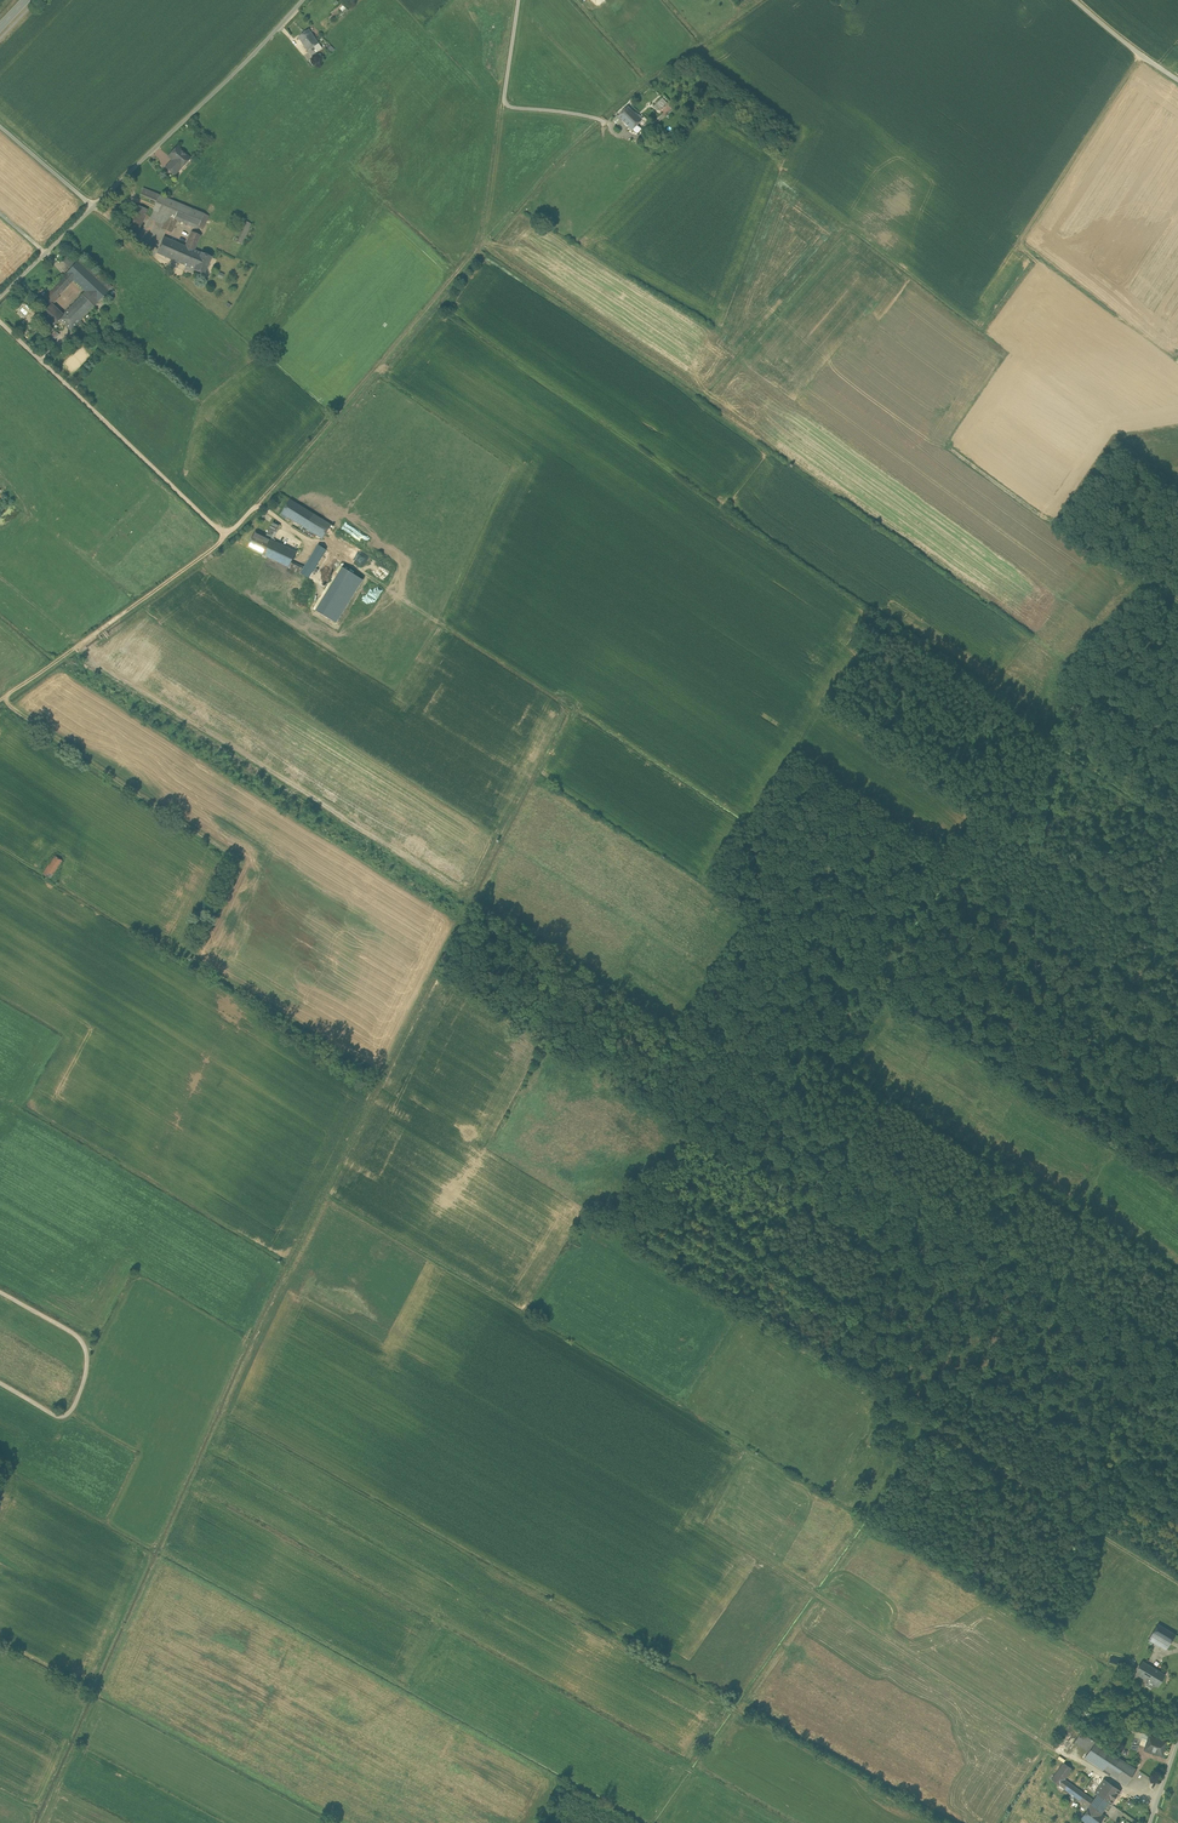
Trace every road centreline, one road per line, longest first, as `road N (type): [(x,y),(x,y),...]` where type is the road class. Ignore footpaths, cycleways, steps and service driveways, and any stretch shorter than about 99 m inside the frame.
road 1 (track): [(1177,1361),(747,1088),(689,1067)]
road 2 (track): [(1177,1279),(808,1043),(788,1015),(707,965)]
road 3 (track): [(1064,1755),(708,1527)]
road 4 (track): [(5,698),(236,856),(191,964)]
road 5 (track): [(260,503),(483,242),(495,249)]
road 6 (unclassified): [(0,322),(215,527),(233,529),(260,503)]
road 7 (unclassified): [(303,0),(93,206)]
road 8 (track): [(224,532),(216,546),(0,702)]
road 9 (track): [(1177,599),(1118,567),(949,447)]
road 10 (unclassified): [(518,0),(502,106),(611,122)]
road 11 (unclassified): [(93,206),(0,296)]
road 12 (unclassified): [(1177,79),(1076,0)]
road 13 (unclassified): [(93,206),(0,125)]

